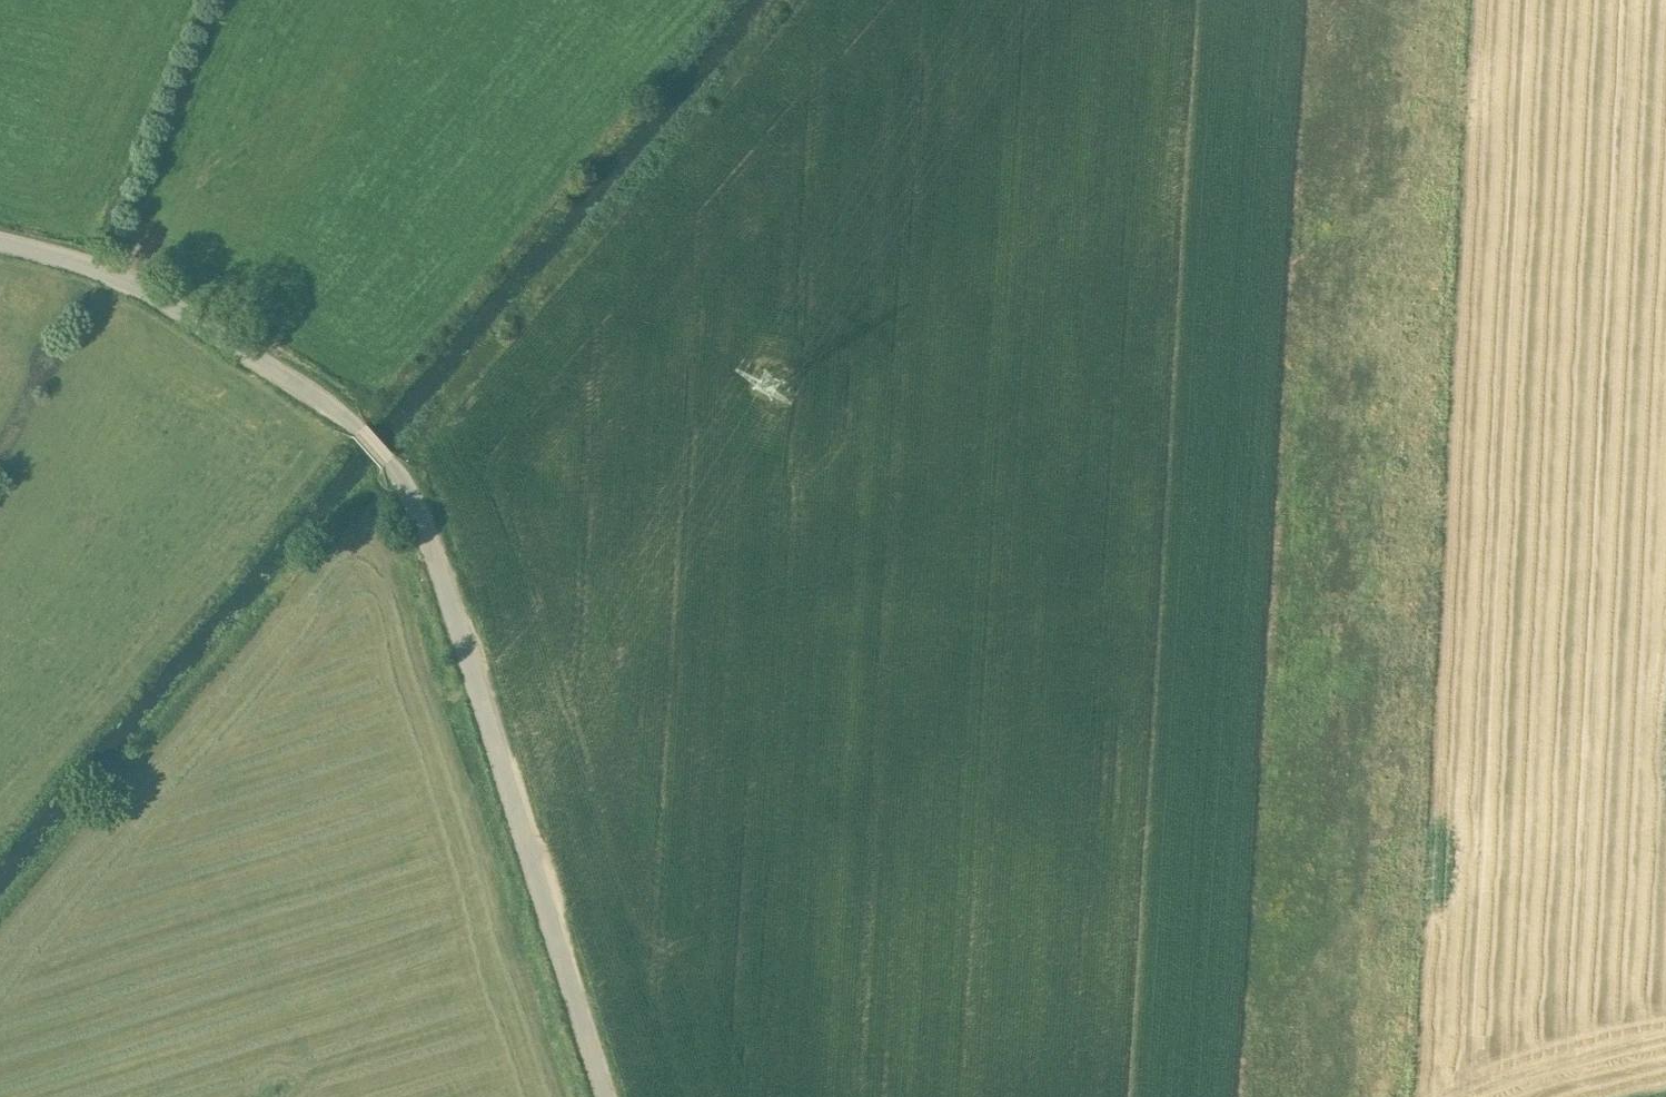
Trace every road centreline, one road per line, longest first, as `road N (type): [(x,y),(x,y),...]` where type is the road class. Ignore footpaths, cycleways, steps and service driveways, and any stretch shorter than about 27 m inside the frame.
road 1 (unclassified): [(0,245),(98,267),(327,405),(408,480),(610,1096)]

